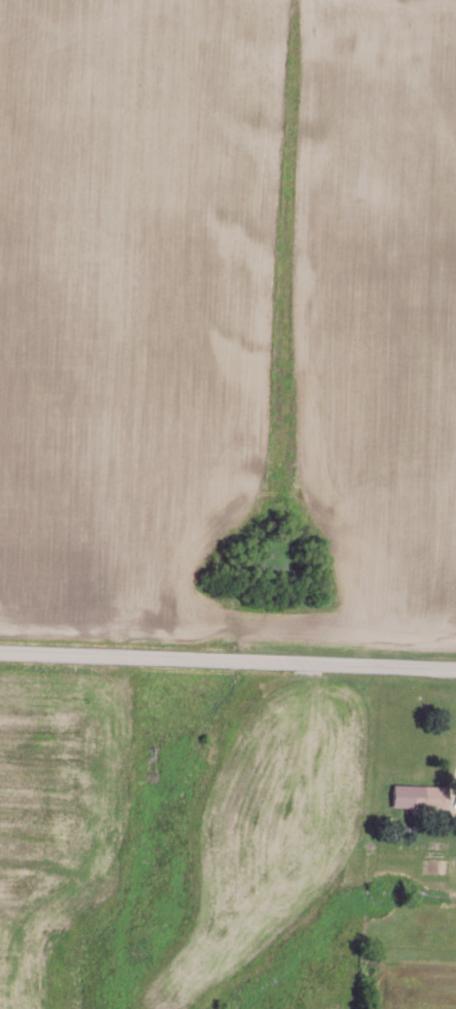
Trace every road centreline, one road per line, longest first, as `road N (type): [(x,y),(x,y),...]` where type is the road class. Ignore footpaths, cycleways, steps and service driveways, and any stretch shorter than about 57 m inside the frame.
road 1 (residential): [(455,668),(0,651)]

